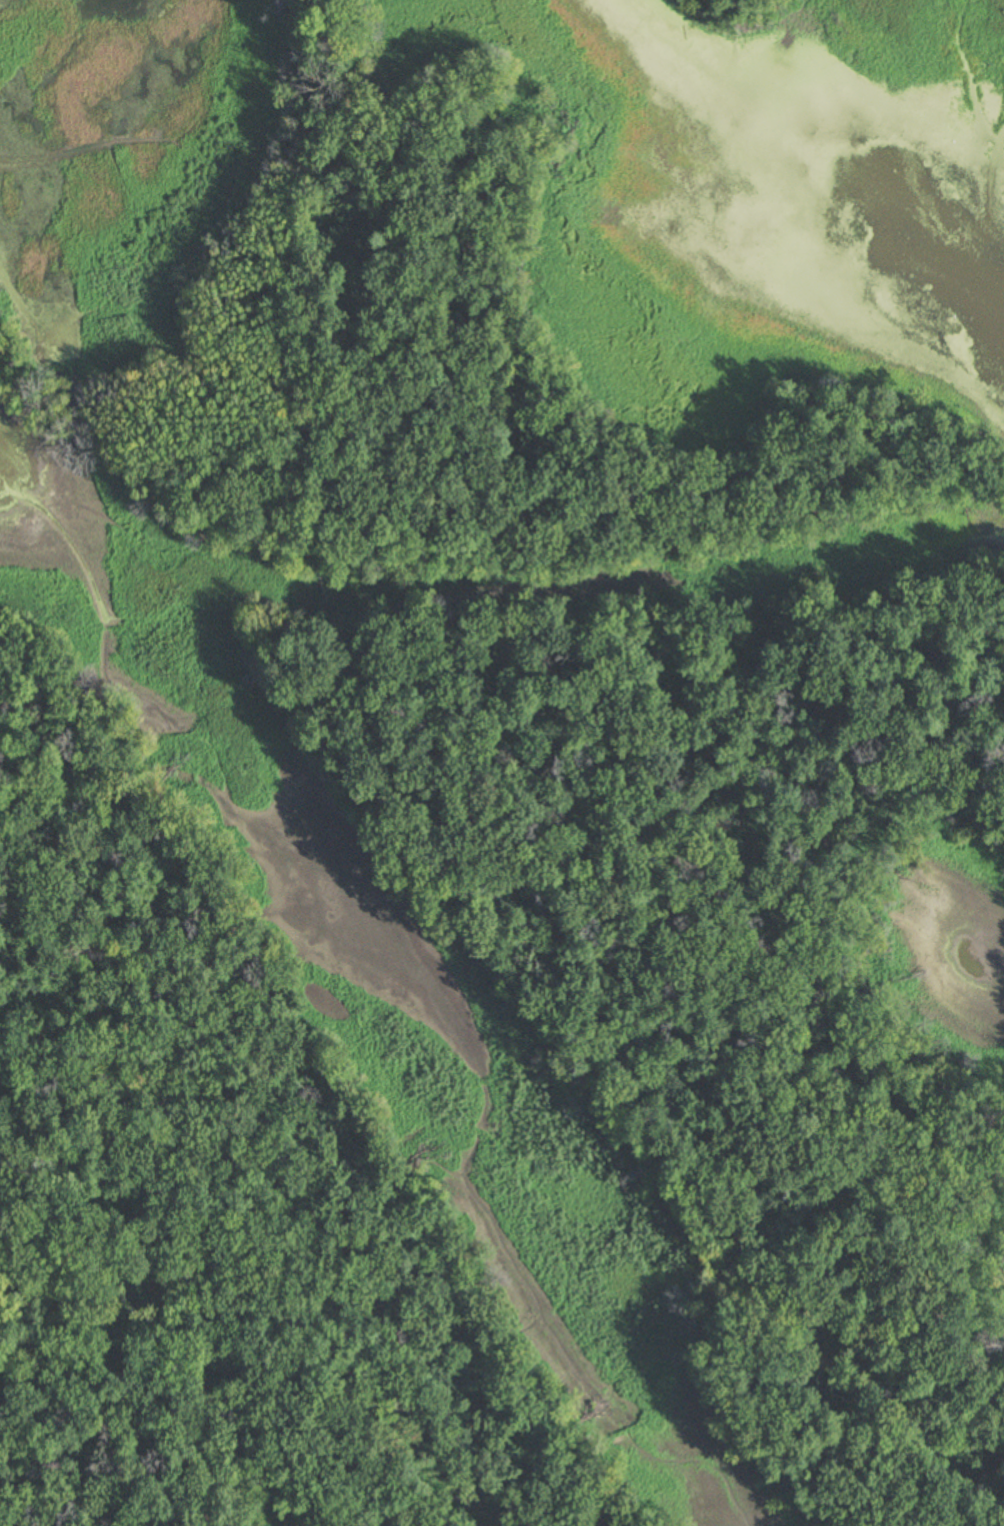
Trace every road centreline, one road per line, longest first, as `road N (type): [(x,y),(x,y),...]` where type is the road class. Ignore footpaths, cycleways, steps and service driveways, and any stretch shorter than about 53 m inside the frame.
road 1 (track): [(33,1525),(42,1483),(69,1446),(176,1381),(301,1333),(382,1284),(385,1232),(271,1062),(188,847),(42,689),(0,664)]

